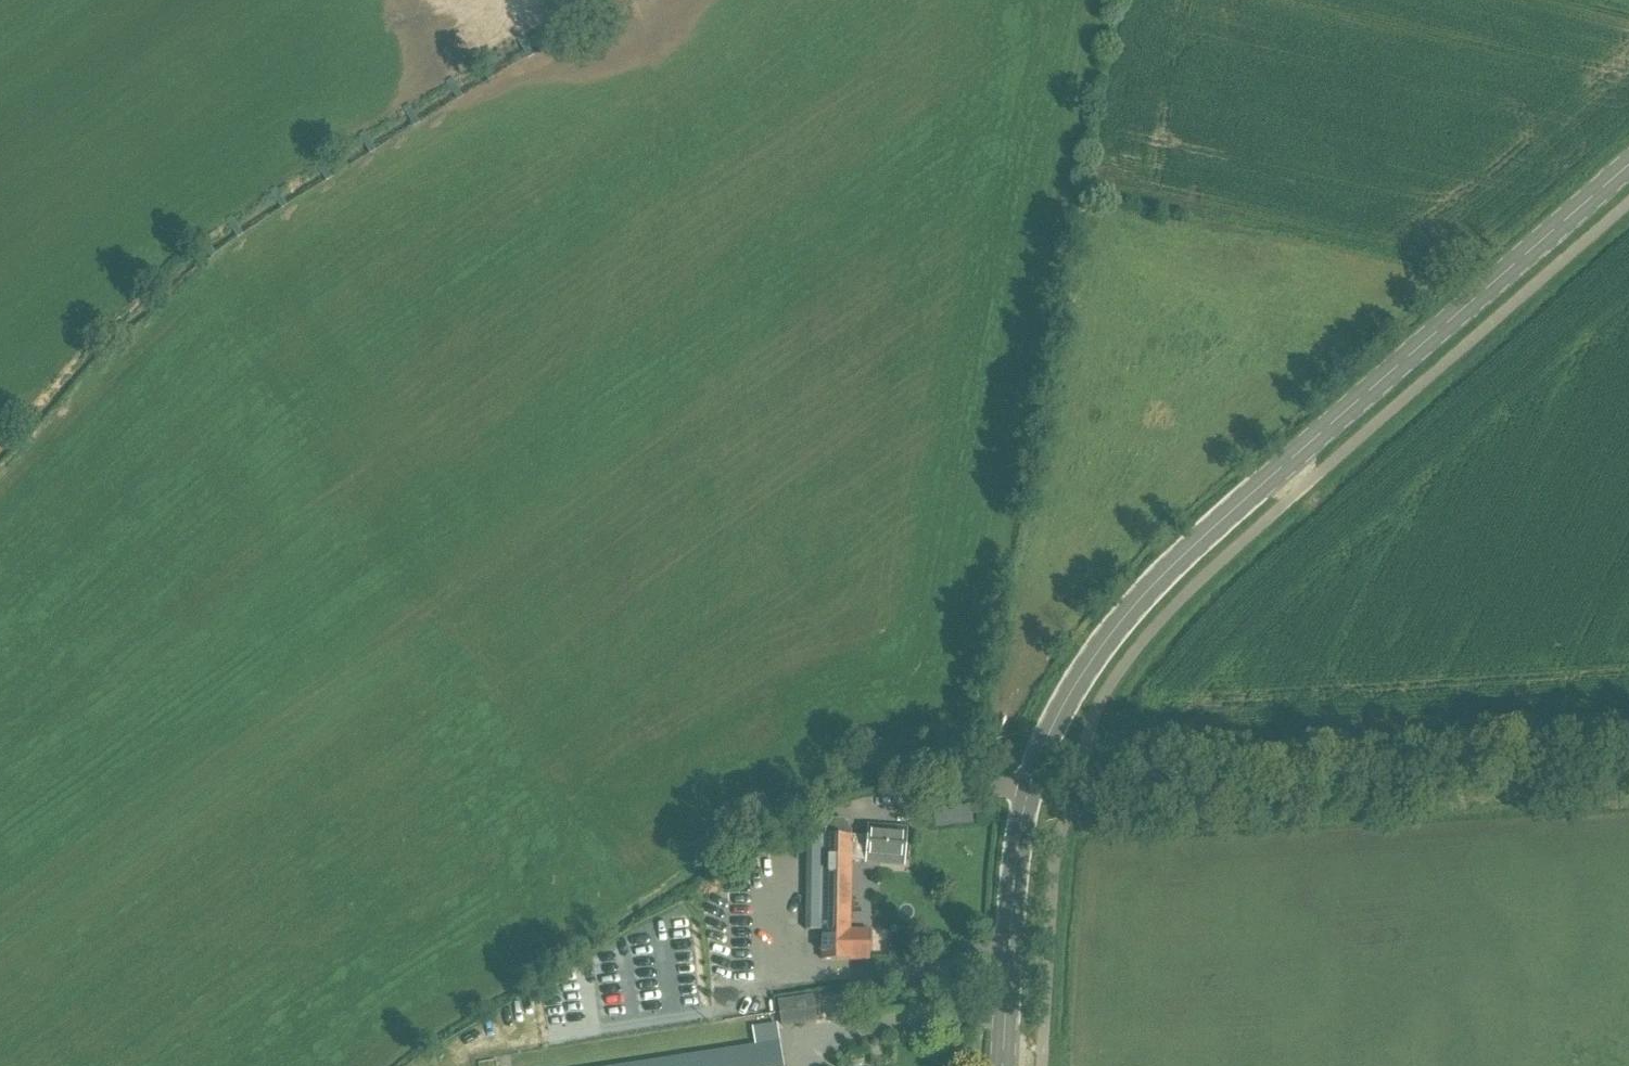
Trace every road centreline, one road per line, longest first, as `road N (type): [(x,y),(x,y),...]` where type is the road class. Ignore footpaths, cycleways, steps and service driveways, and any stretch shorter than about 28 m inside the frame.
road 1 (tertiary): [(1004,1065),(1022,816),(1043,743),(1108,636),(1203,537),(1628,164)]

